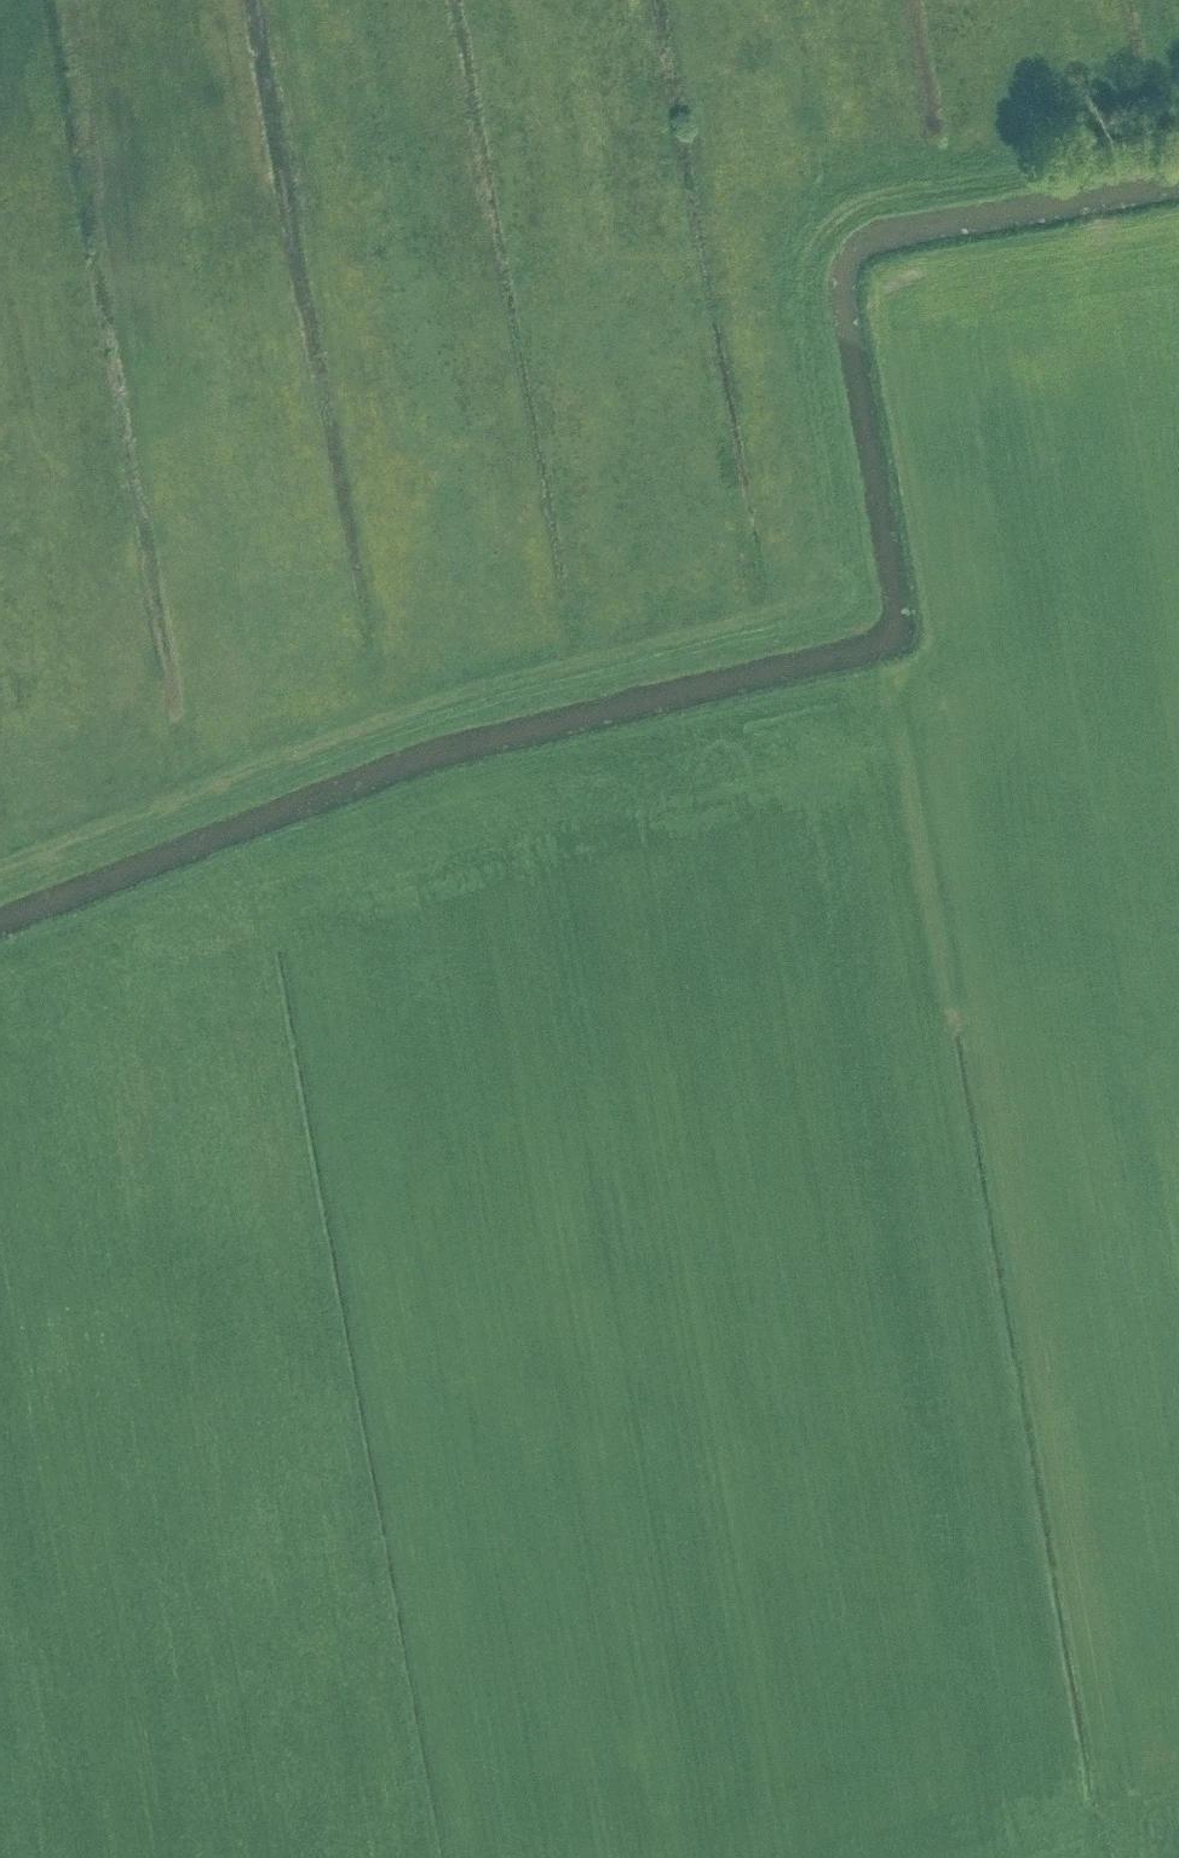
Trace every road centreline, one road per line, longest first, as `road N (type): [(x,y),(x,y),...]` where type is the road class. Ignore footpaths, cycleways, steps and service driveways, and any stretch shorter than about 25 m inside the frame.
road 1 (track): [(1178,145),(858,210),(808,231),(791,264),(852,618),(402,723),(0,874)]

